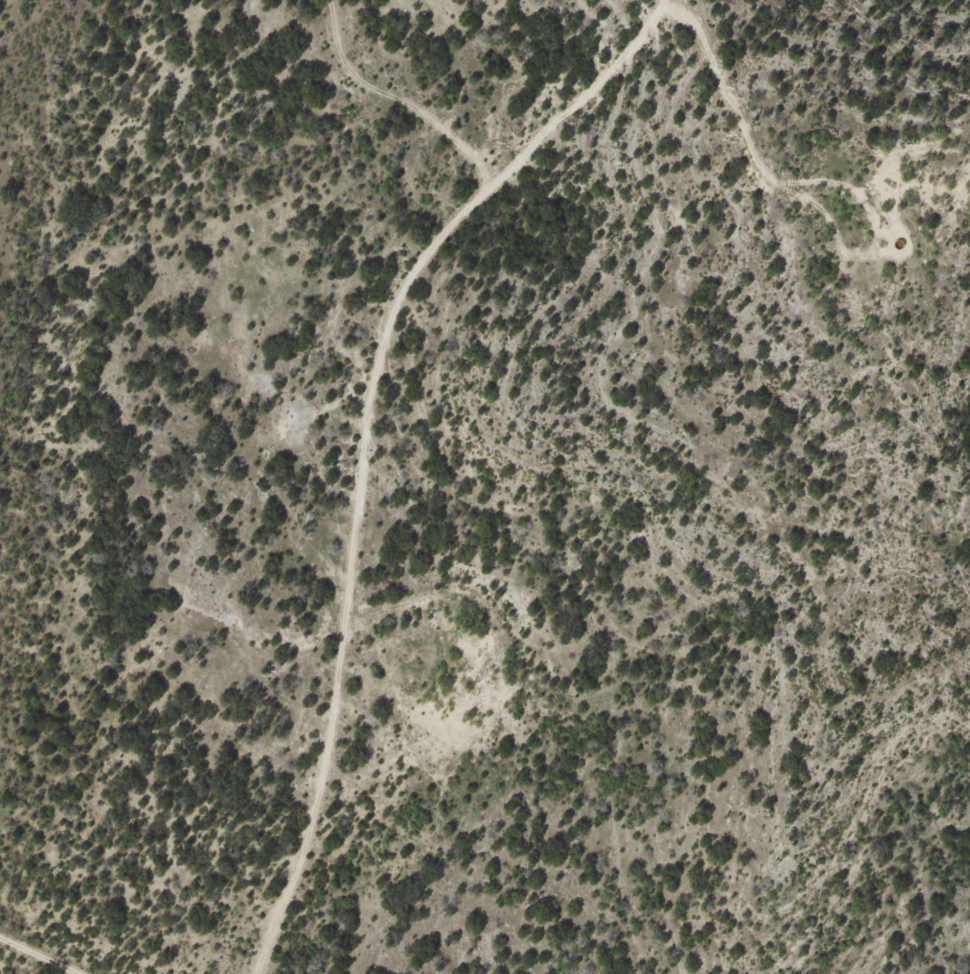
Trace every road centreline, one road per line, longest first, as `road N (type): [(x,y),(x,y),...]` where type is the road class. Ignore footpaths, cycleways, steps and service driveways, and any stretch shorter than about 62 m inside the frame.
road 1 (track): [(617,0),(617,36),(409,240),(370,309),(345,646),(250,973)]

